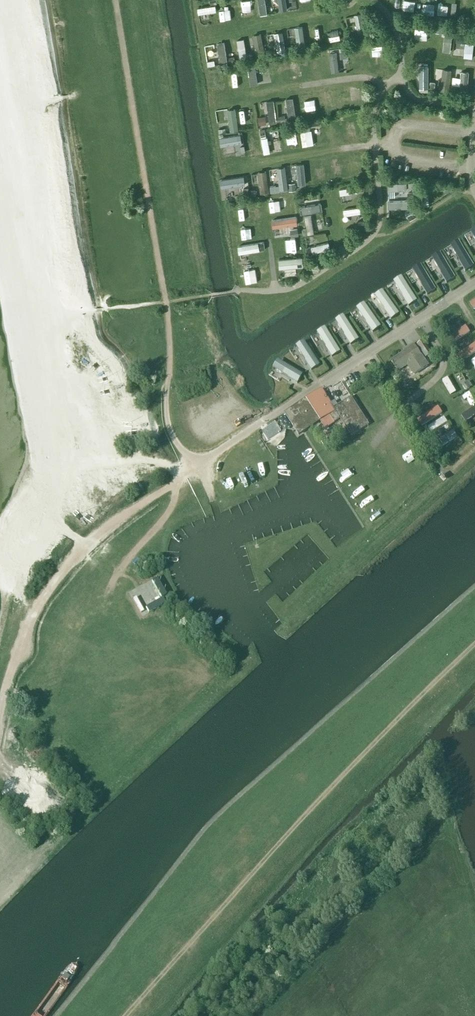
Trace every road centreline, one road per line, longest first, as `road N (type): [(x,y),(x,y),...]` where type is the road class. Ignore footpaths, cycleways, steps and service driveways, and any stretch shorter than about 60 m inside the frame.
road 1 (track): [(123,1015),(307,809),(474,642)]
road 2 (track): [(0,713),(18,650),(61,574),(99,533),(197,463)]
road 3 (track): [(175,477),(160,525),(104,593)]

